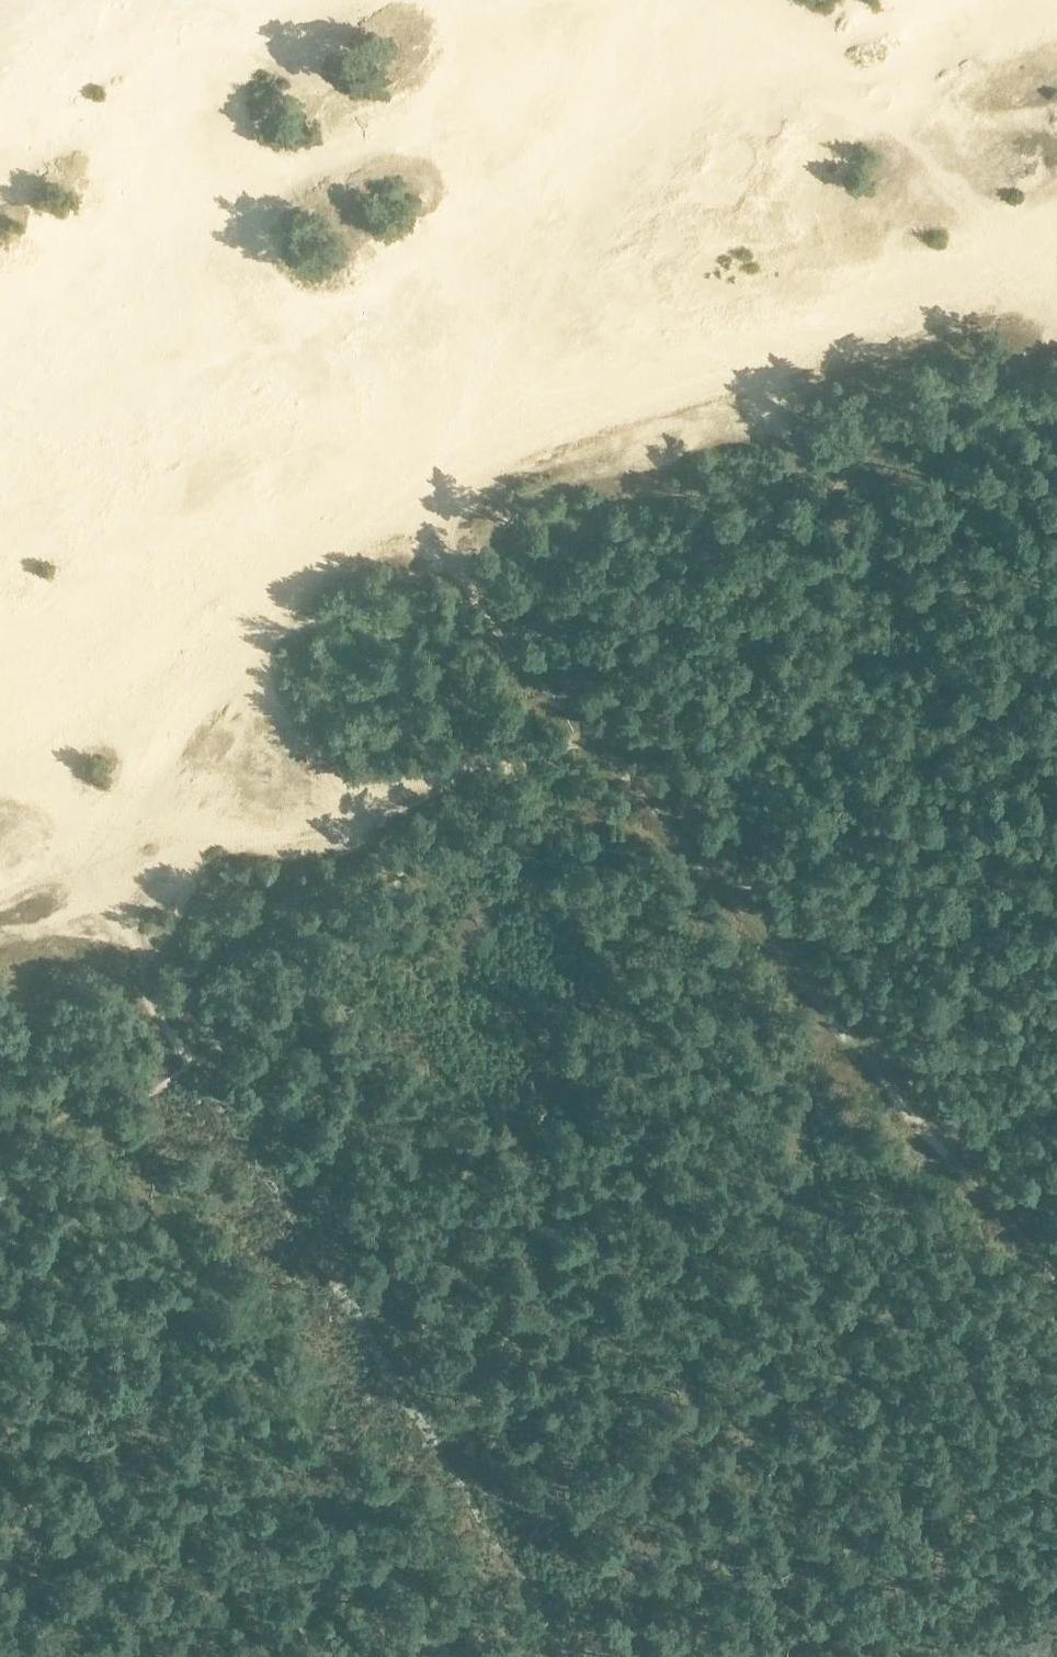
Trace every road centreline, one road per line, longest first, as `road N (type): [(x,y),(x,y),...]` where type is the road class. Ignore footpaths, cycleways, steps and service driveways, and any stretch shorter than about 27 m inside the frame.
road 1 (track): [(1056,1282),(581,726)]
road 2 (track): [(0,1137),(144,1094),(324,972),(417,859),(484,796),(581,726)]
road 3 (track): [(581,726),(461,589),(421,497)]

